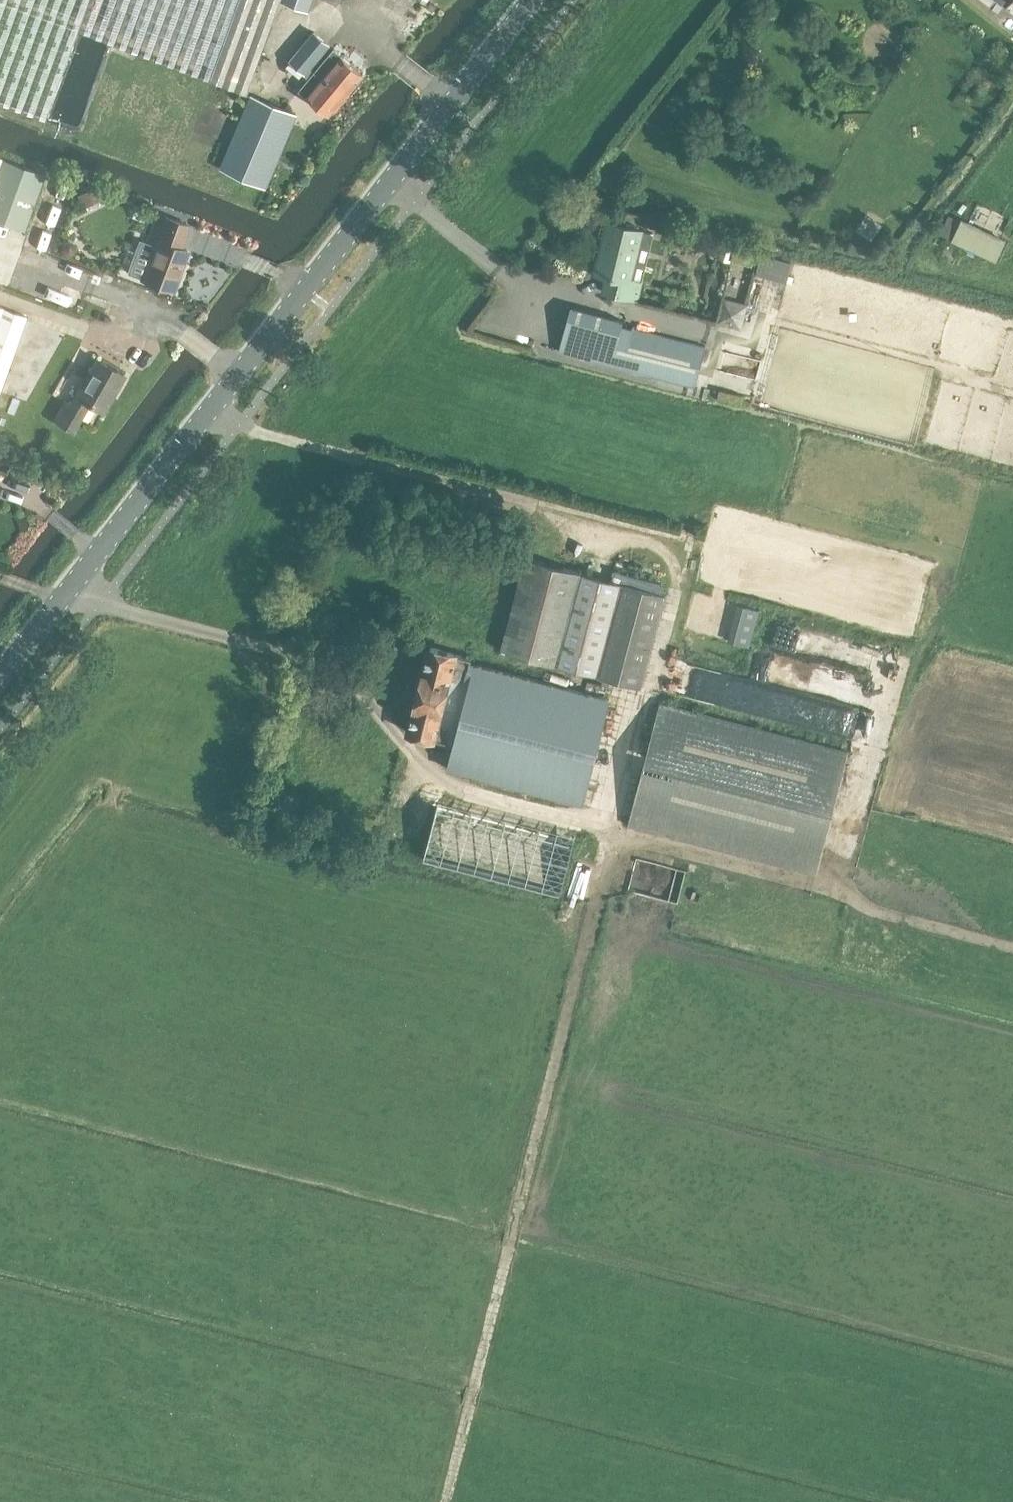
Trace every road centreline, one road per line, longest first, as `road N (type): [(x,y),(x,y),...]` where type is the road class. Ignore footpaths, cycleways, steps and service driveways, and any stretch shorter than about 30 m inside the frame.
road 1 (track): [(691,548),(610,836),(446,1501)]
road 2 (tertiary): [(0,674),(534,0)]
road 3 (track): [(1012,949),(610,836),(593,821),(447,780)]

